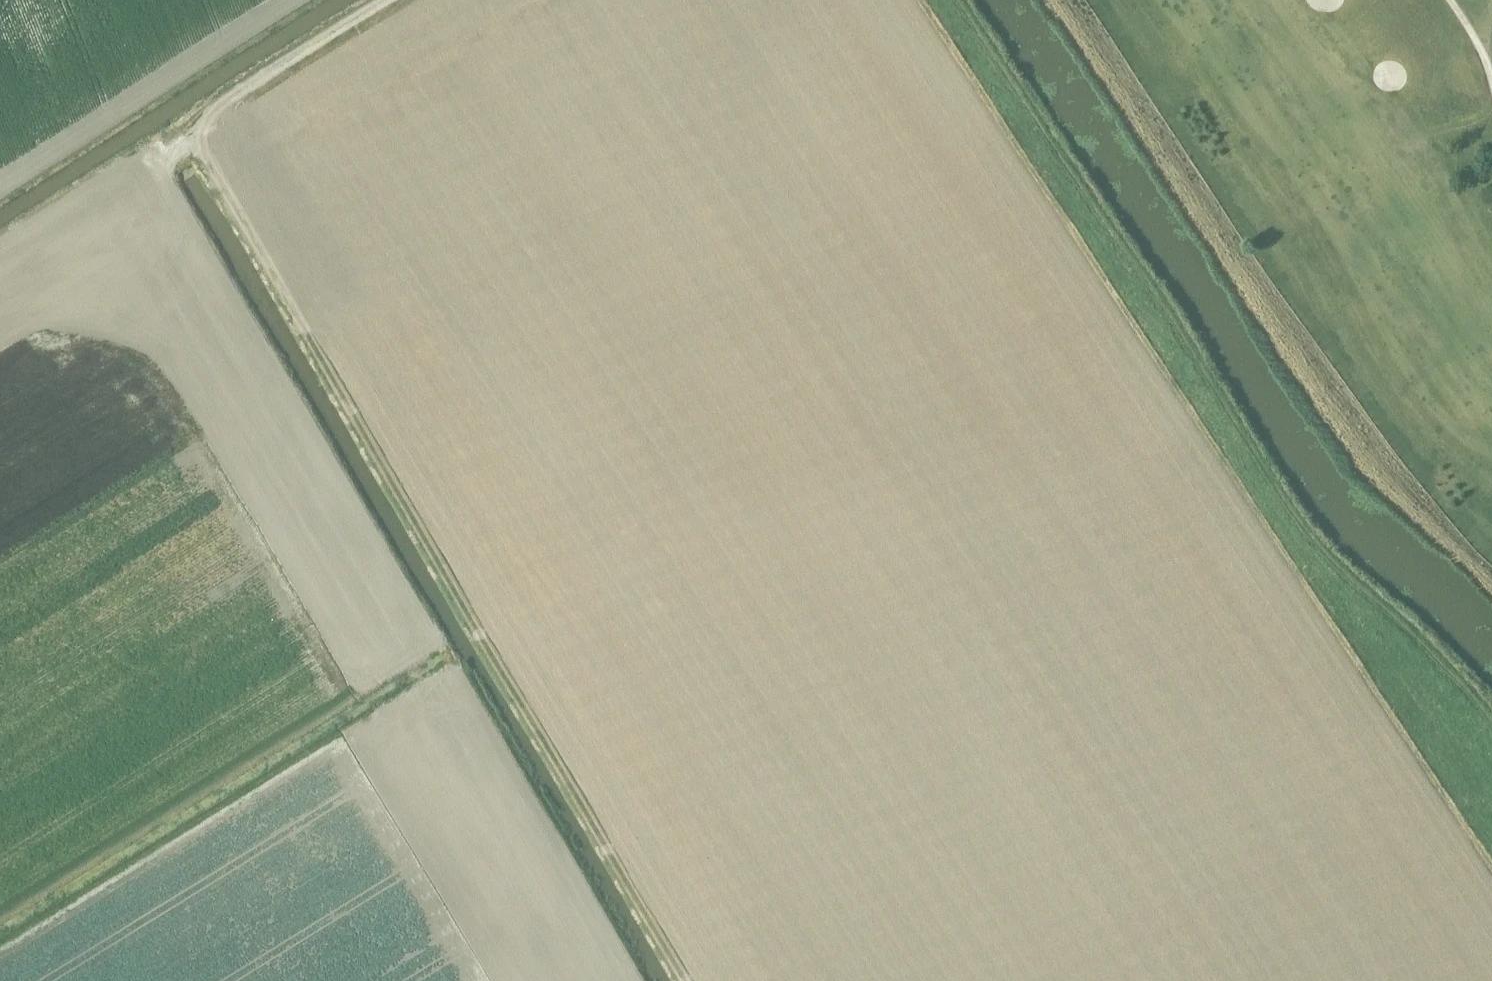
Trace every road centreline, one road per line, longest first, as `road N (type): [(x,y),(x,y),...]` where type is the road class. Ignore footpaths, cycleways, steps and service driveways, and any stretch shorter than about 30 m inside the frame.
road 1 (track): [(192,131),(691,980)]
road 2 (track): [(430,632),(172,187),(171,170),(192,131),(216,110),(389,0)]

